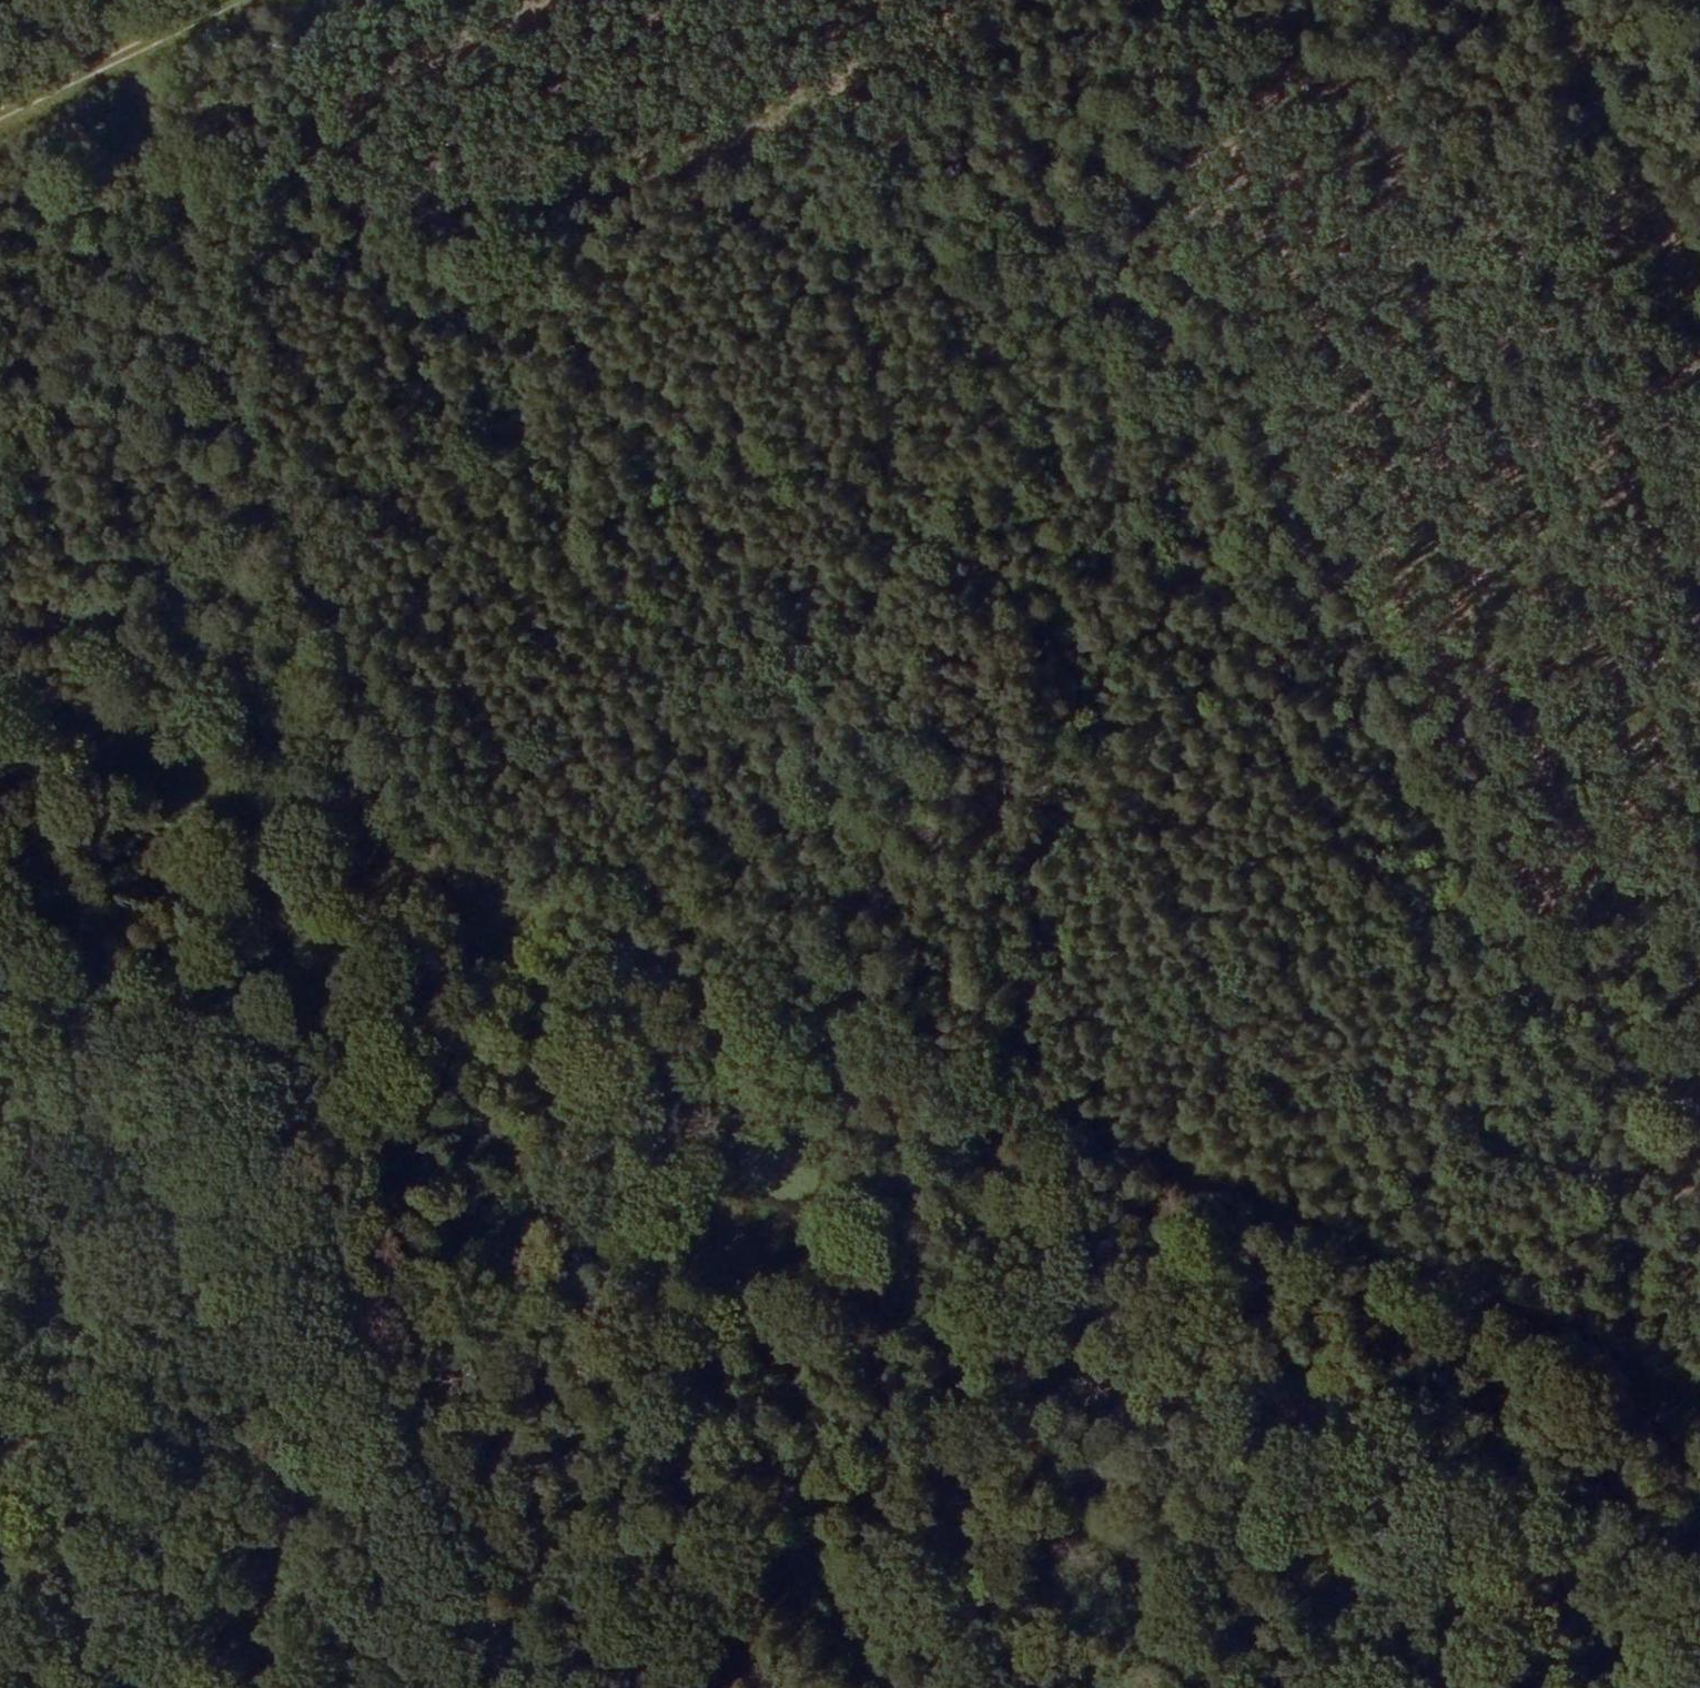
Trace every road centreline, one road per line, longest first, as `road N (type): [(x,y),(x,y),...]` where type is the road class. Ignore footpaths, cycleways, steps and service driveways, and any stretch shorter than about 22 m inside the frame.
road 1 (track): [(1699,1410),(0,707)]
road 2 (track): [(1560,0),(1699,285)]
road 3 (track): [(0,112),(229,0)]

